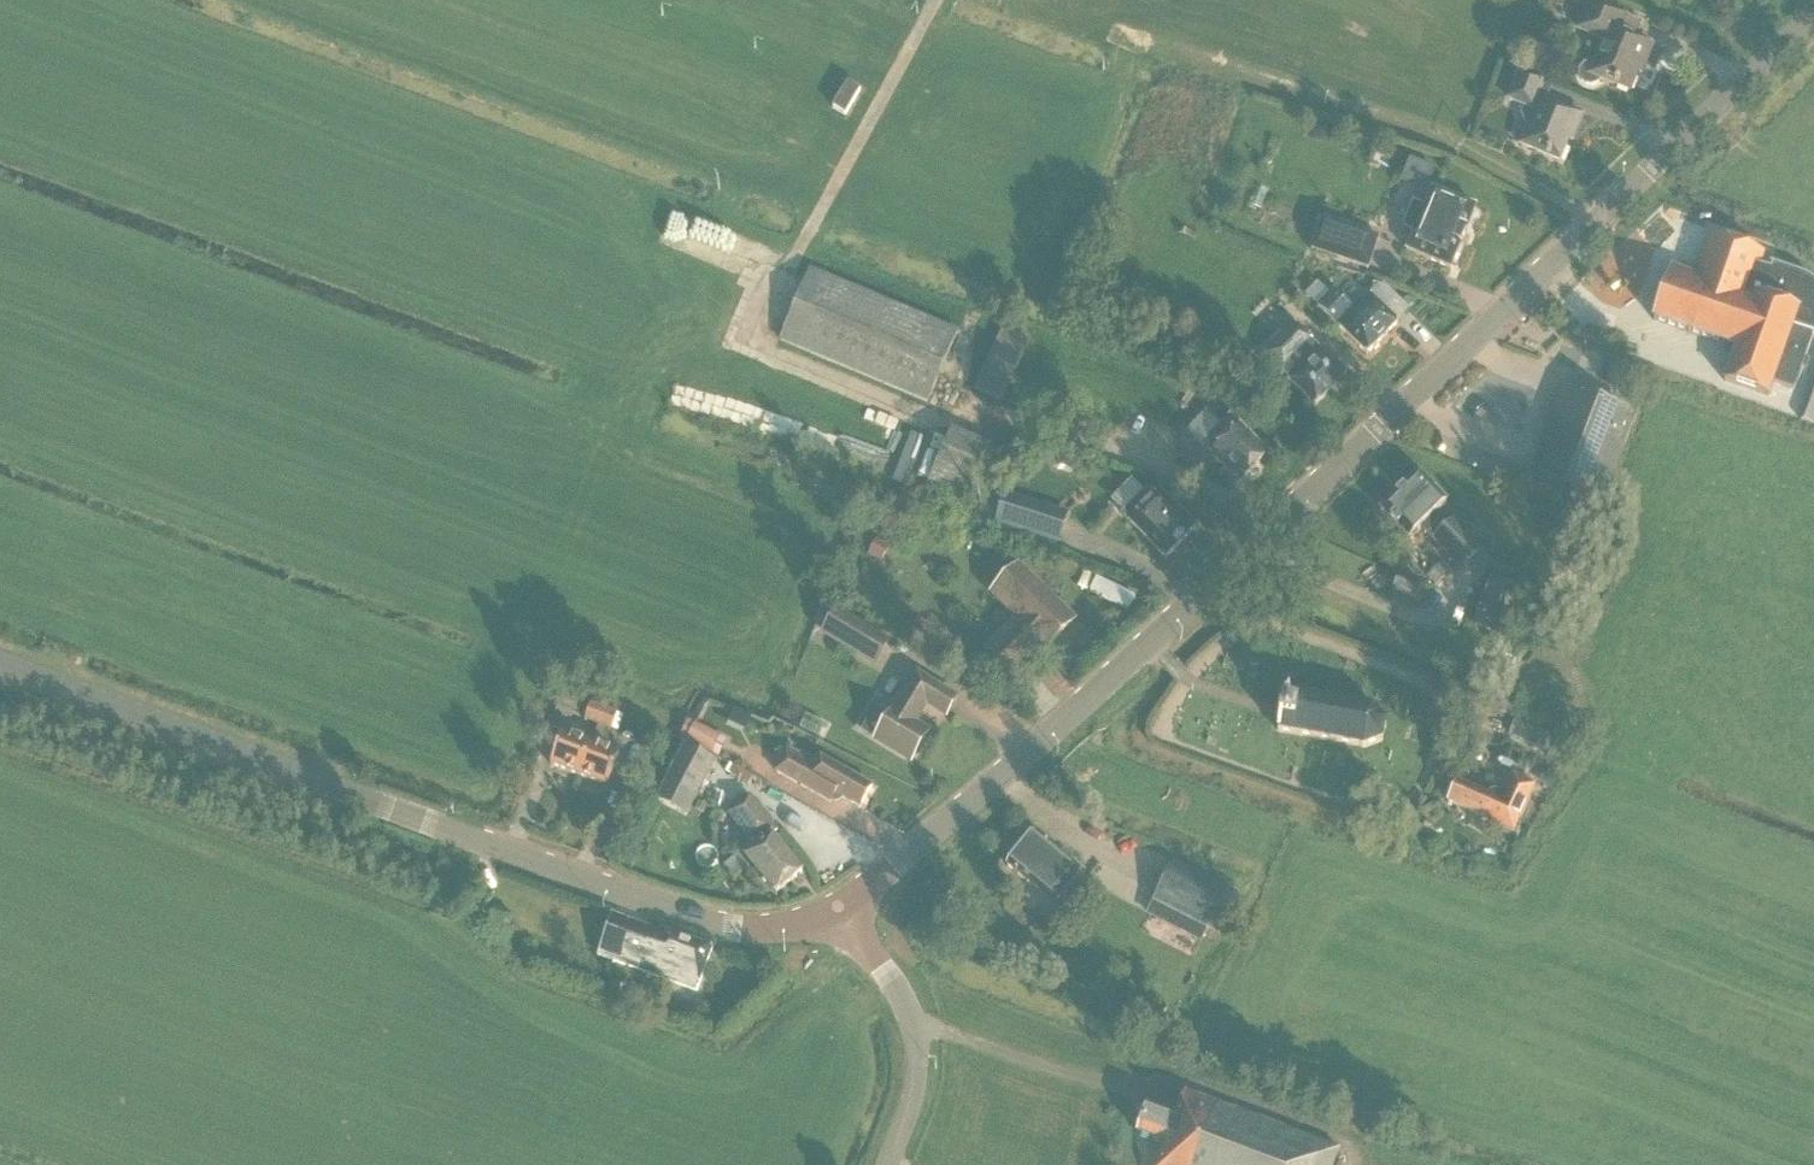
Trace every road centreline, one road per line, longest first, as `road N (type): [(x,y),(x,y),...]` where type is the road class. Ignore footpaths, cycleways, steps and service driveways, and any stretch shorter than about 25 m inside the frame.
road 1 (tertiary): [(837,910),(1198,603),(1813,18)]
road 2 (tertiary): [(783,927),(707,921),(0,664)]
road 3 (tertiary): [(885,1164),(912,1098),(915,1021),(837,910)]

